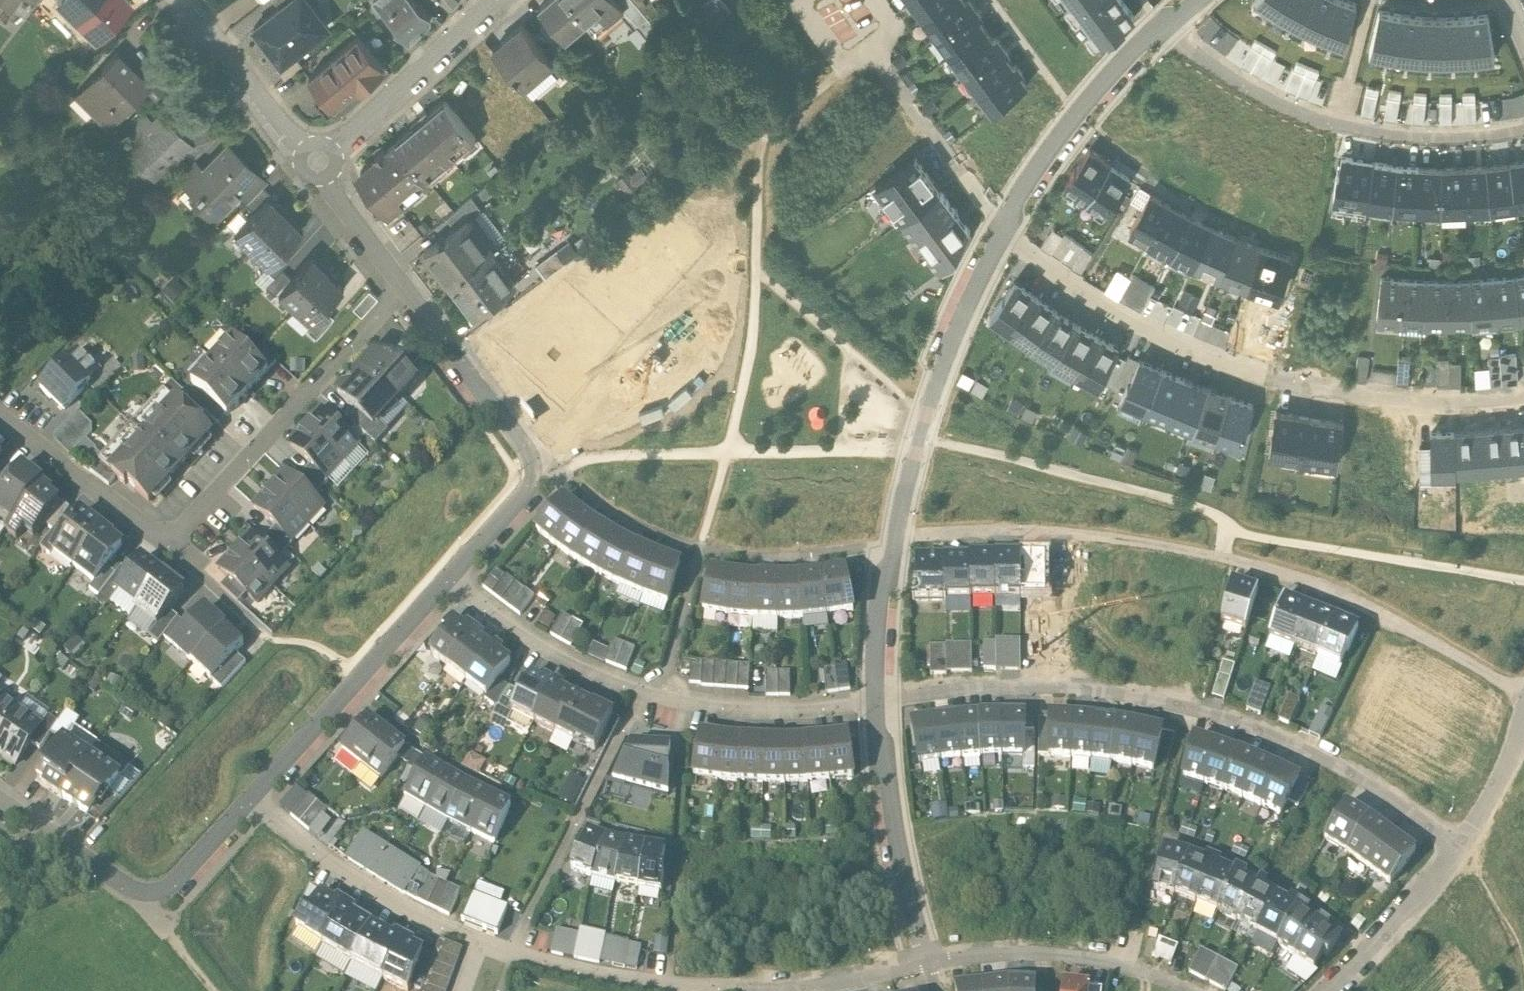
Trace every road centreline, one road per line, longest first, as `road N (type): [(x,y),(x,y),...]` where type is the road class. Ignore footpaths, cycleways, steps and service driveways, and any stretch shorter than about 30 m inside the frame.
road 1 (residential): [(899,528),(1171,546),(1265,569),(1372,608),(1523,689)]
road 2 (residential): [(885,699),(1057,686),(1141,695),(1260,727),(1353,764),(1472,837)]
road 3 (residential): [(1007,226),(1062,277),(1154,331),(1273,377),(1386,399),(1523,395)]
road 4 (residential): [(403,288),(169,544),(0,419)]
road 5 (residential): [(450,573),(573,659),(690,700),(885,699)]
road 6 (residential): [(1170,21),(1220,69),(1321,118),(1451,136),(1523,129)]
road 7 (residential): [(450,573),(527,486),(530,457),(403,288)]
road 8 (residential): [(1007,226),(928,411),(899,528)]
road 9 (residential): [(251,798),(450,573)]
road 10 (residential): [(930,962),(1036,953),(1121,961),(1197,990)]
road 11 (residential): [(251,798),(380,893),(479,941)]
road 12 (residential): [(885,699),(899,832),(930,962)]
road 13 (residential): [(1170,21),(1082,109),(1007,226)]
road 14 (residential): [(499,0),(318,162)]
road 15 (residential): [(479,941),(595,974),(708,987)]
road 16 (residential): [(870,47),(1007,226)]
road 17 (residential): [(708,987),(853,979),(930,962)]
road 18 (residential): [(181,0),(318,162)]
road 19 (residential): [(1472,837),(1371,963),(1332,990)]
road 20 (residential): [(146,896),(0,801)]
road 21 (residential): [(899,528),(885,699)]
road 22 (residential): [(403,288),(318,162)]
road 23 (residential): [(146,896),(184,876),(251,798)]
road 24 (track): [(215,990),(148,913),(146,896)]

